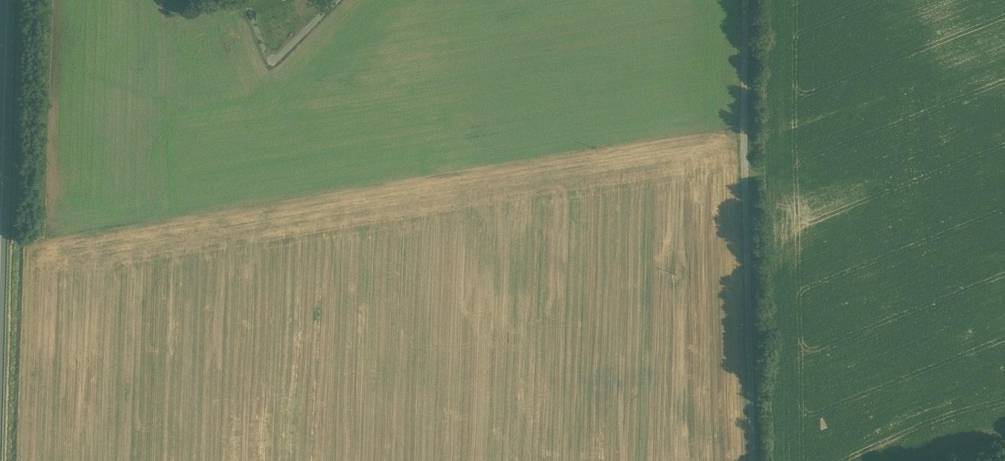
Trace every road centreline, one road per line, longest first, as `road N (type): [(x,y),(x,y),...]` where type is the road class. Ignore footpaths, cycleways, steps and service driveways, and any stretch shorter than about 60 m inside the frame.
road 1 (unclassified): [(752,460),(745,0)]

